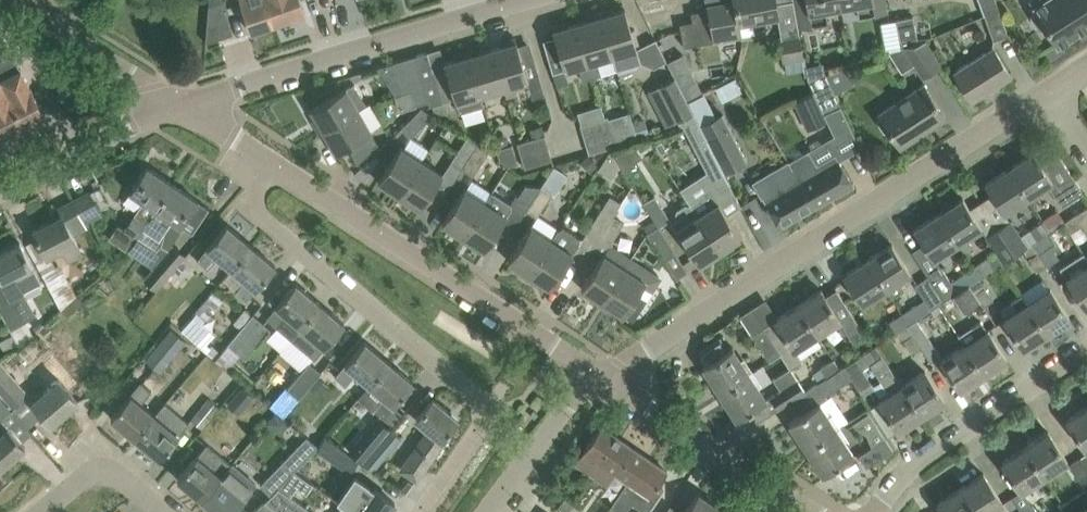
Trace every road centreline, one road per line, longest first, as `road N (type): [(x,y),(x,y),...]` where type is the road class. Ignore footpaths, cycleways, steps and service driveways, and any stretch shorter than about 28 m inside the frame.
road 1 (residential): [(606,378),(1049,91)]
road 2 (residential): [(274,161),(252,205),(488,411),(422,511)]
road 3 (residential): [(589,369),(274,161)]
road 4 (residential): [(178,100),(523,0)]
road 5 (residential): [(879,511),(947,441),(1086,353)]
road 6 (residential): [(812,511),(606,378)]
road 7 (residential): [(0,192),(178,100)]
road 8 (unclassified): [(178,100),(16,0)]
road 9 (residential): [(486,511),(589,369)]
road 10 (residential): [(42,511),(97,472),(124,480),(165,511)]

